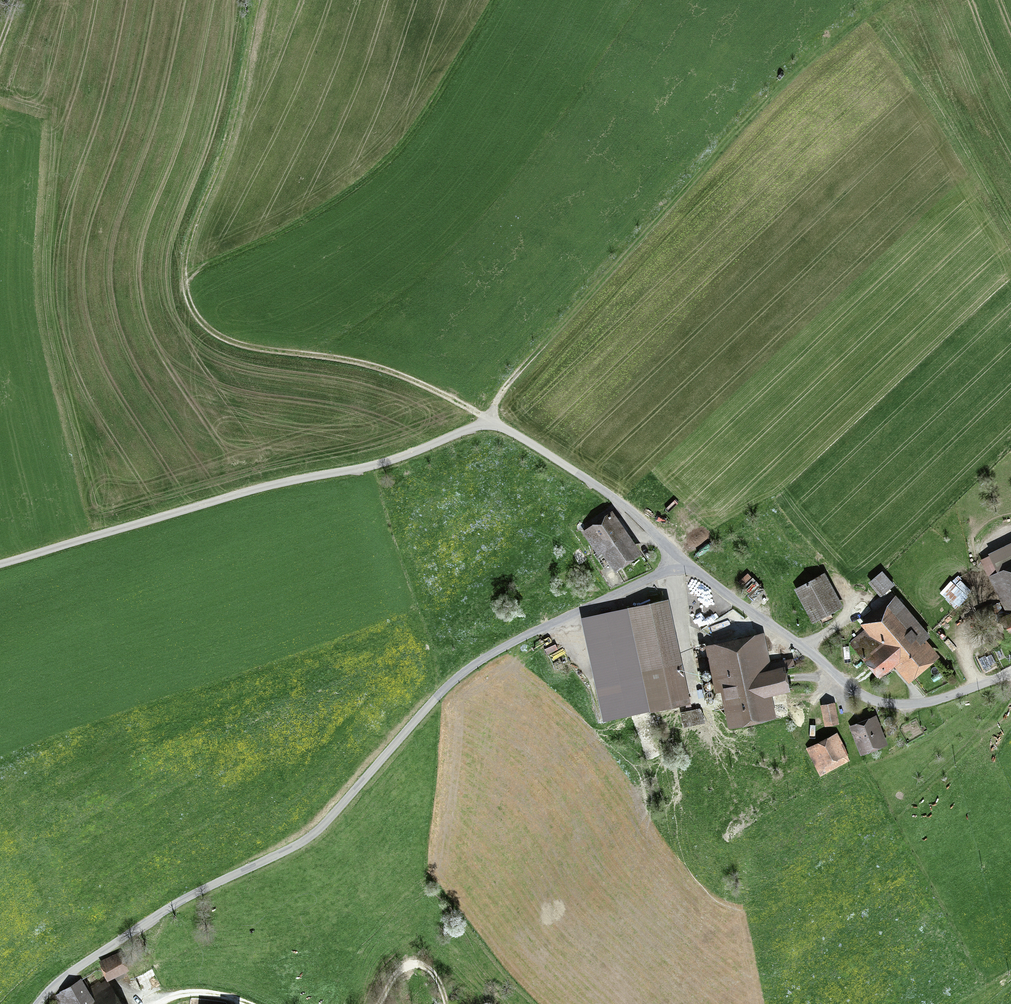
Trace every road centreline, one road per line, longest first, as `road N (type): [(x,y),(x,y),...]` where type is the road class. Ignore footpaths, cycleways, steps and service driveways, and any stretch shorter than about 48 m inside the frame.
road 1 (track): [(263,0),(226,156),(187,253),(186,293),(194,311),(226,342),(249,352),(386,372),(492,425),(508,386),(827,42)]
road 2 (unclassified): [(680,561),(477,663),(319,830),(172,906),(37,1003)]
road 3 (unclassified): [(680,561),(614,499),(492,425),(368,467),(0,564)]
road 4 (unclassified): [(1010,671),(932,701),(866,697),(680,561)]

